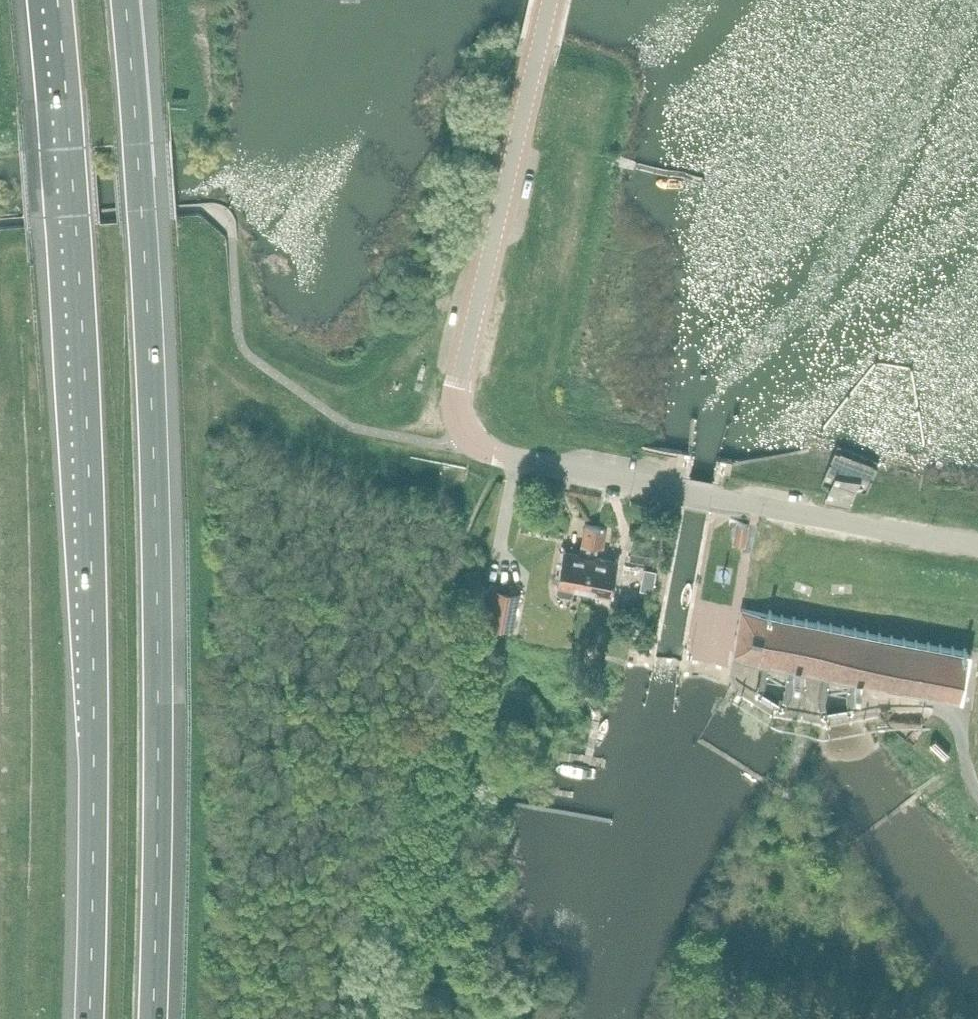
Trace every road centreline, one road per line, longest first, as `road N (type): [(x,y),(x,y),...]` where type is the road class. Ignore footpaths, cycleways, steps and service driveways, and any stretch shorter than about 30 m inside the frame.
road 1 (motorway): [(58,0),(90,464),(91,1018)]
road 2 (motorway): [(153,1018),(155,460),(128,0)]
road 3 (tertiary): [(977,547),(507,459),(466,435),(459,387),(551,0)]

